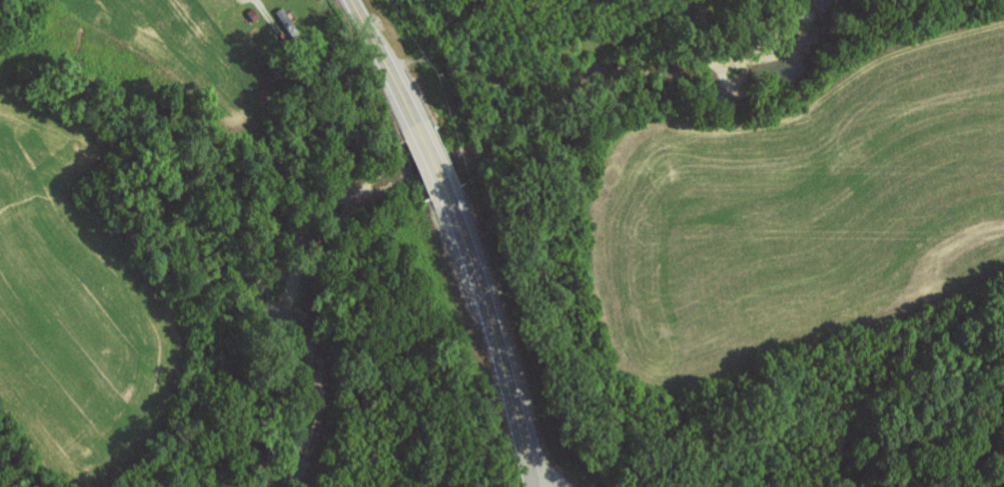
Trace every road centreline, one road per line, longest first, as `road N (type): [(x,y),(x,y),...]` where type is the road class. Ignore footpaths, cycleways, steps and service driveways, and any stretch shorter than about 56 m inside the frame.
road 1 (primary): [(535,486),(493,328),(445,194)]
road 2 (primary): [(415,125),(350,0)]

